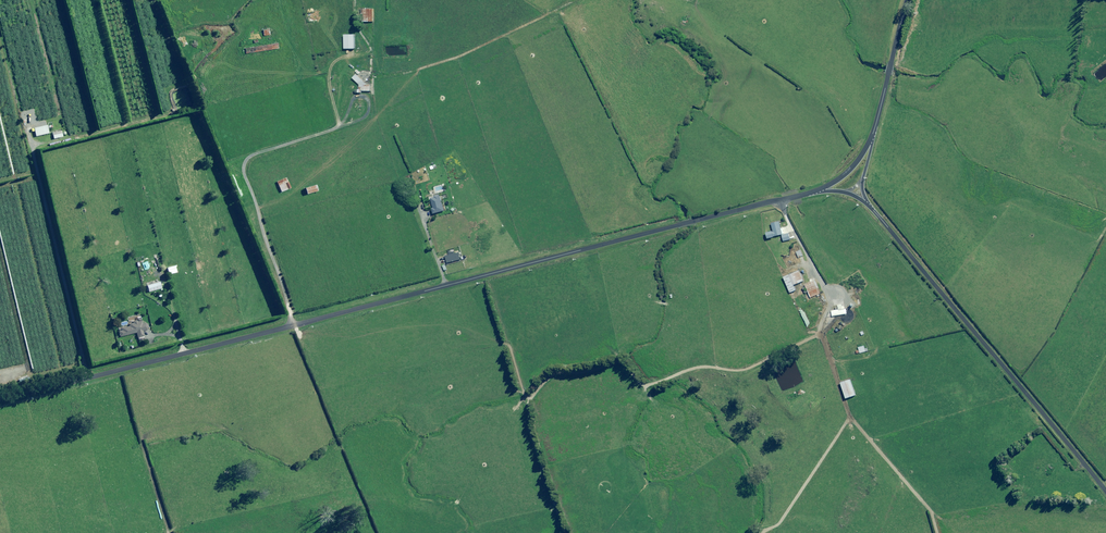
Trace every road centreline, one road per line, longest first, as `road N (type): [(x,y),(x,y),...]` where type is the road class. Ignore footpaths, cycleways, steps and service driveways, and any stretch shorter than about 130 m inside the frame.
road 1 (unclassified): [(0,398),(815,192)]
road 2 (unclassified): [(1105,493),(868,204)]
road 3 (unclassified): [(873,134),(907,0)]

